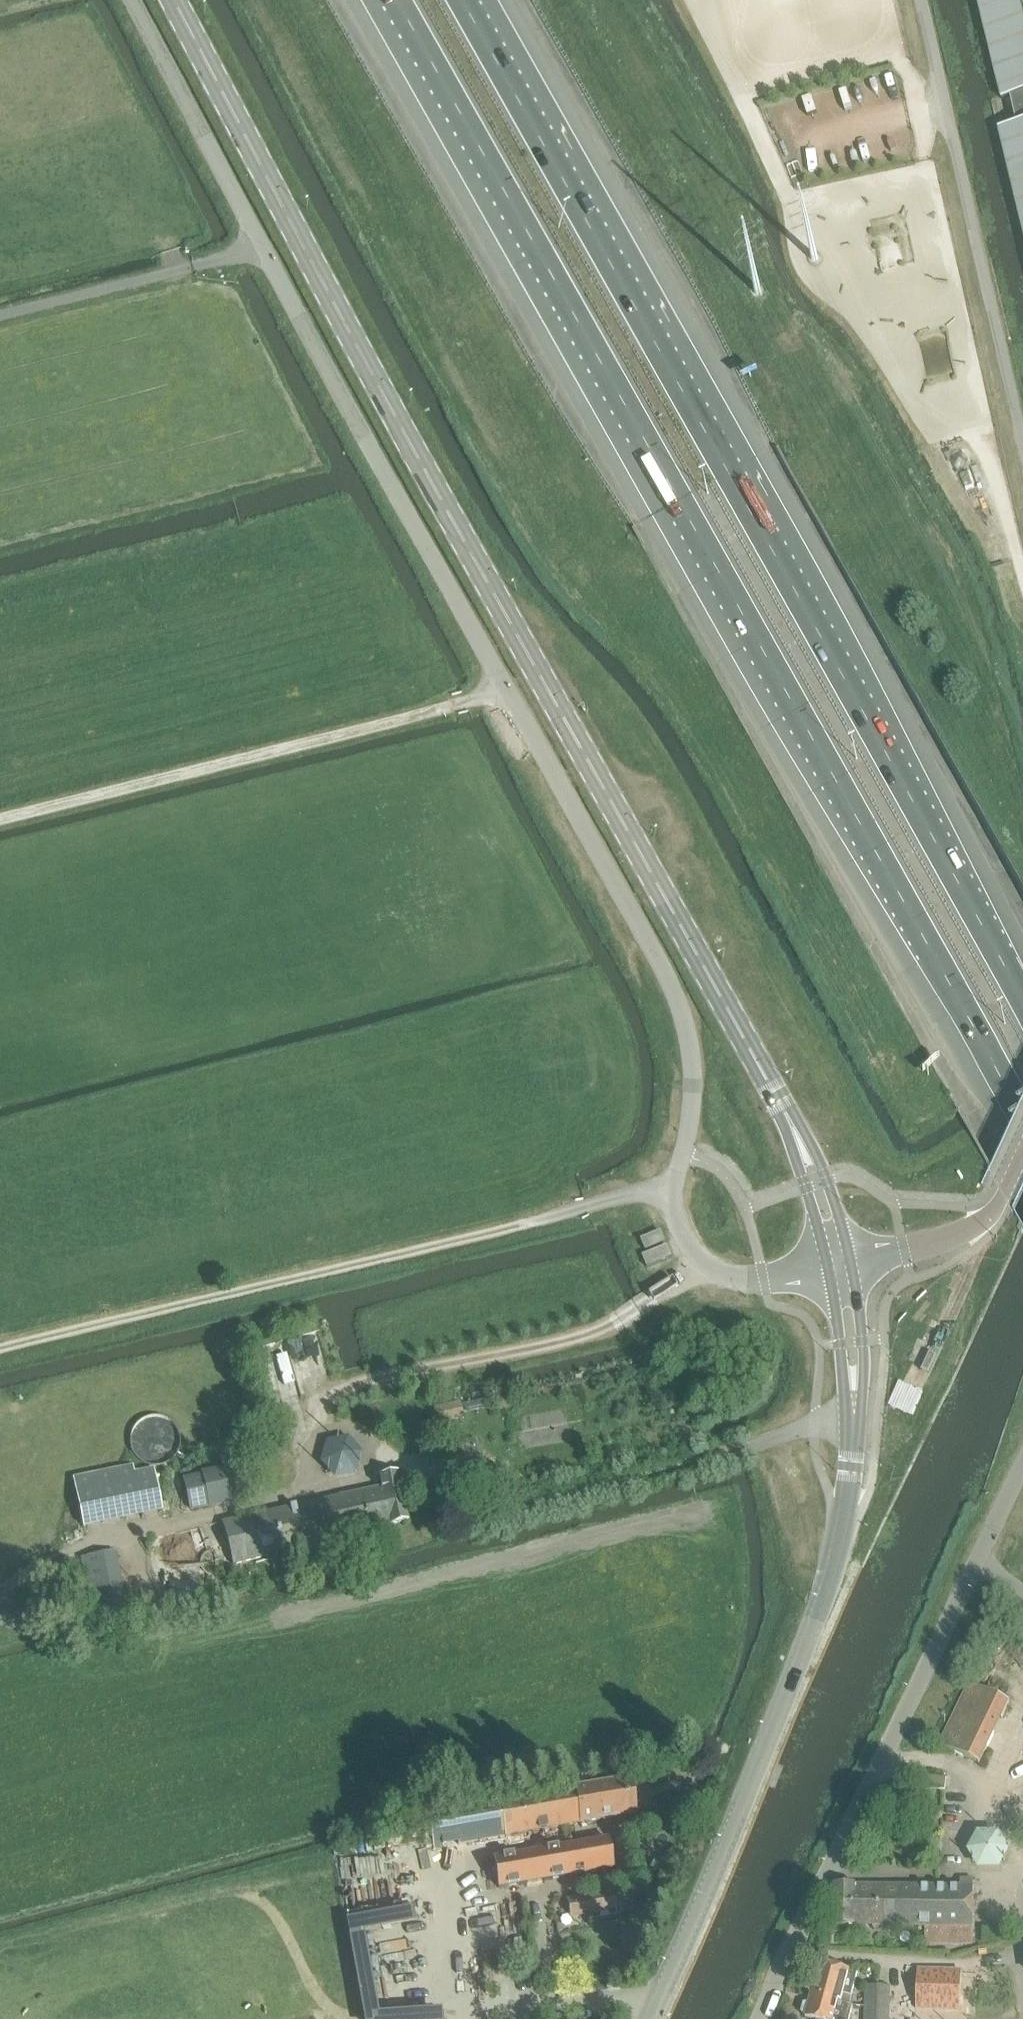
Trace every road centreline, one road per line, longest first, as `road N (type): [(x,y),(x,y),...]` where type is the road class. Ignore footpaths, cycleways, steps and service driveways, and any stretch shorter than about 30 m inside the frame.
road 1 (unclassified): [(829,1269),(745,1279),(710,1267),(678,1234),(673,1192),(689,1146),(696,1078),(688,1028),(662,967),(127,0)]
road 2 (secondary): [(803,1151),(779,1094),(413,450),(176,0)]
road 3 (motorway): [(398,0),(1022,1114)]
road 4 (motorway): [(1022,998),(465,0)]
road 5 (secondary): [(650,2018),(819,1615),(842,1520),(856,1394)]
road 6 (unclassified): [(1022,448),(920,0)]
road 7 (track): [(0,1939),(227,1881),(262,1893),(294,1937),(319,2018)]
road 8 (residential): [(794,1939),(843,1957),(952,1964),(1021,1957),(1022,1965)]
road 9 (residential): [(794,1939),(889,1758)]
road 10 (unclassified): [(993,1209),(945,1240),(850,1264)]
road 11 (secondary): [(856,1394),(863,1341),(850,1264)]
road 12 (secondary): [(829,1269),(856,1394)]
road 13 (secondary): [(850,1264),(828,1179),(803,1151)]
road 14 (secondary): [(803,1151),(829,1269)]

